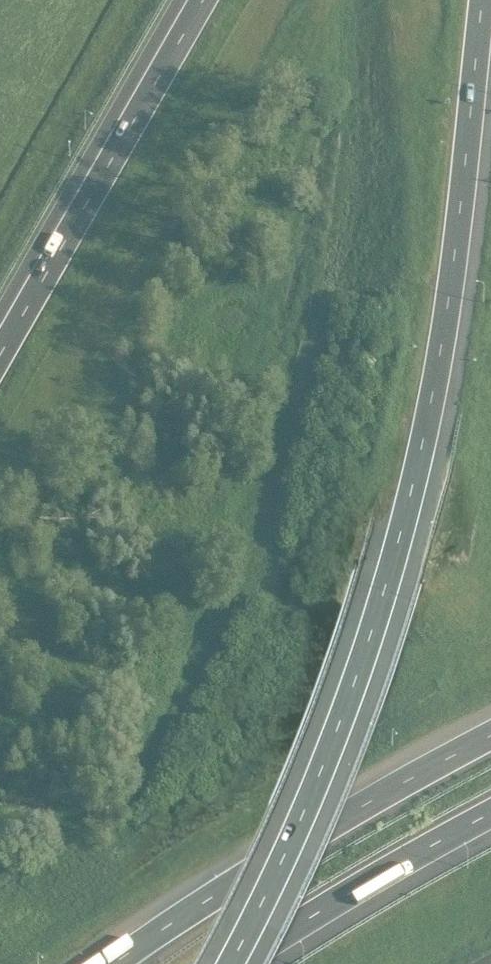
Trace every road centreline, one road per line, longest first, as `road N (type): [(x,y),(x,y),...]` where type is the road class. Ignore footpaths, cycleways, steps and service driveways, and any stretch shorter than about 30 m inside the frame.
road 1 (motorway): [(228,963),(341,720),(414,481),(460,217),(482,0)]
road 2 (motorway): [(490,734),(246,873),(109,963)]
road 3 (motorway): [(202,0),(0,351)]
road 4 (motorway): [(230,963),(490,809)]

